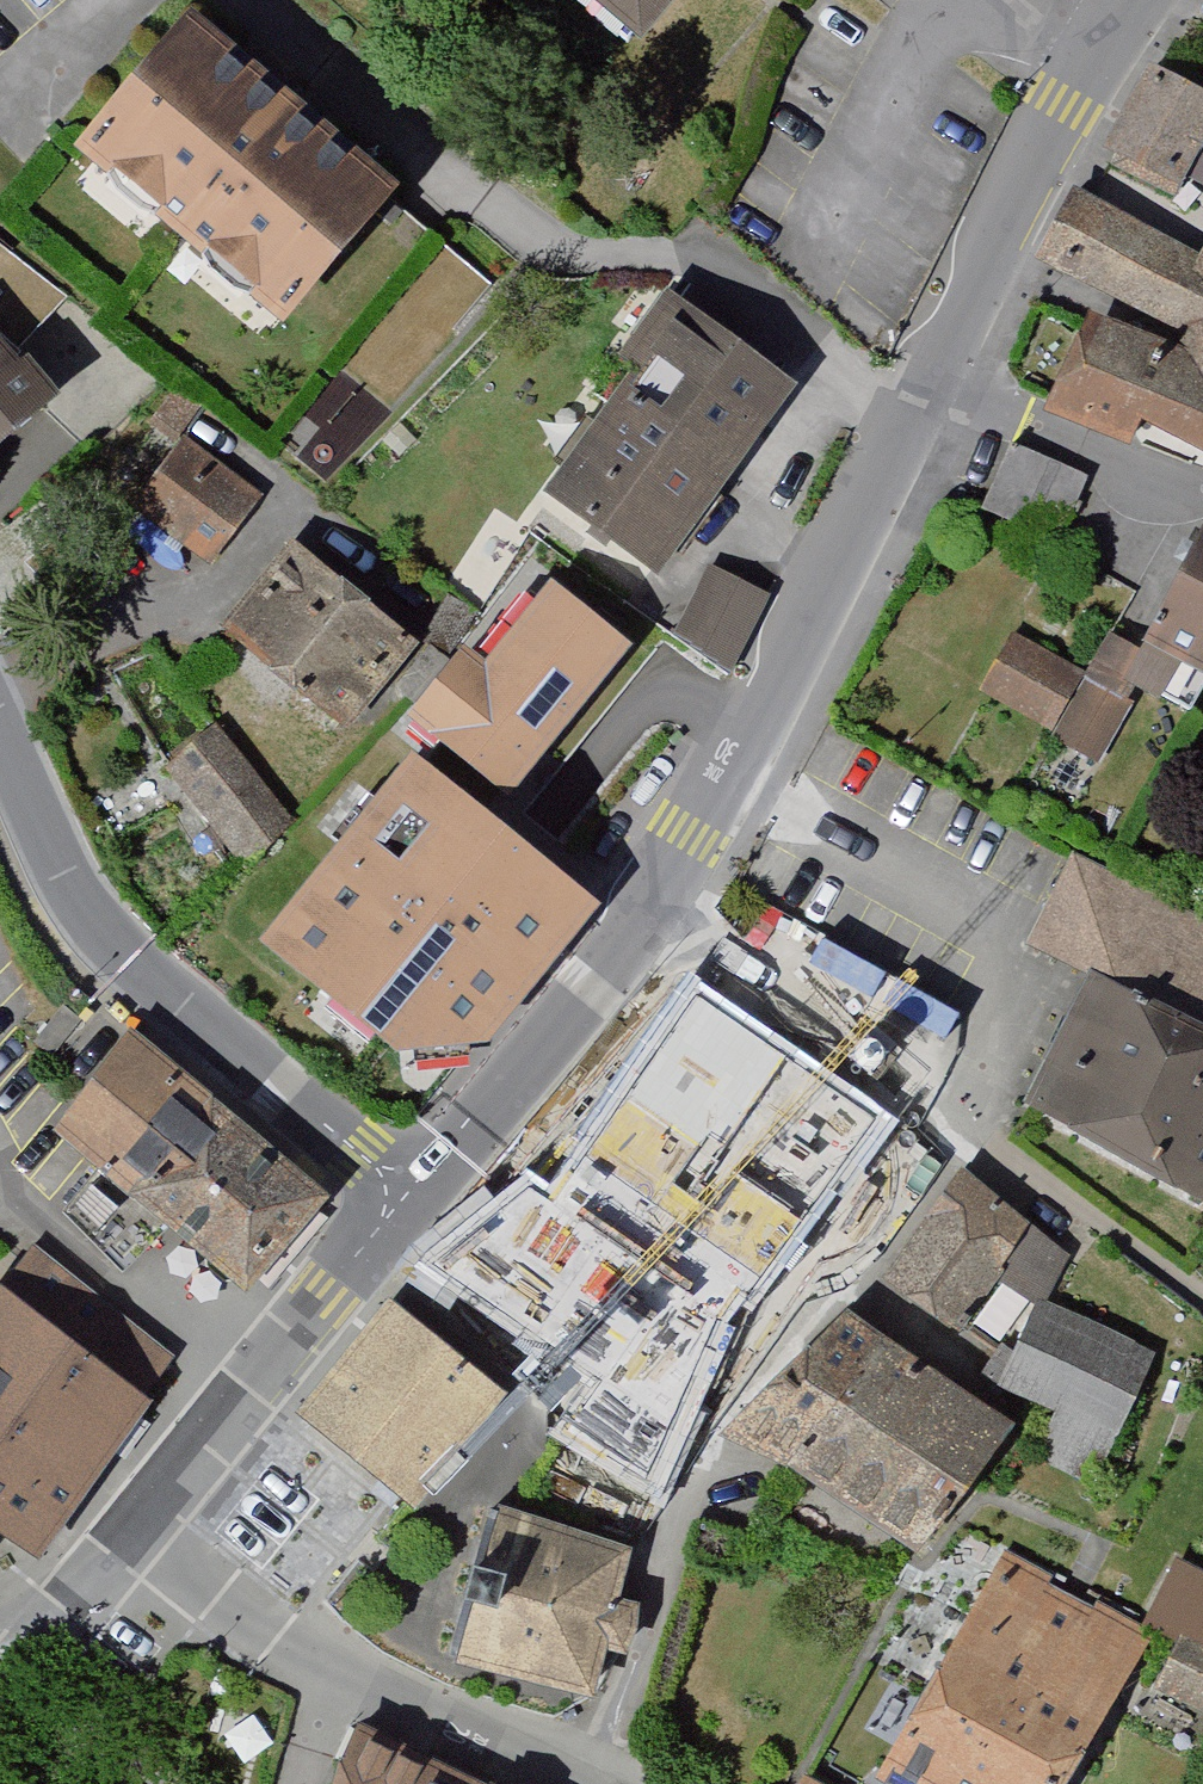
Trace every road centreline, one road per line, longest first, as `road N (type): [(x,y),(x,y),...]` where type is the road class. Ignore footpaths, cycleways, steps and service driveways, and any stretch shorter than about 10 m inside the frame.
road 1 (tertiary): [(1136,0),(1069,104),(642,918),(411,1190)]
road 2 (tertiary): [(0,734),(98,926),(411,1190)]
road 3 (residential): [(113,1552),(330,1683),(563,1783)]
road 4 (tertiary): [(411,1190),(246,1380),(113,1552)]
road 5 (tertiary): [(113,1552),(0,1648)]

